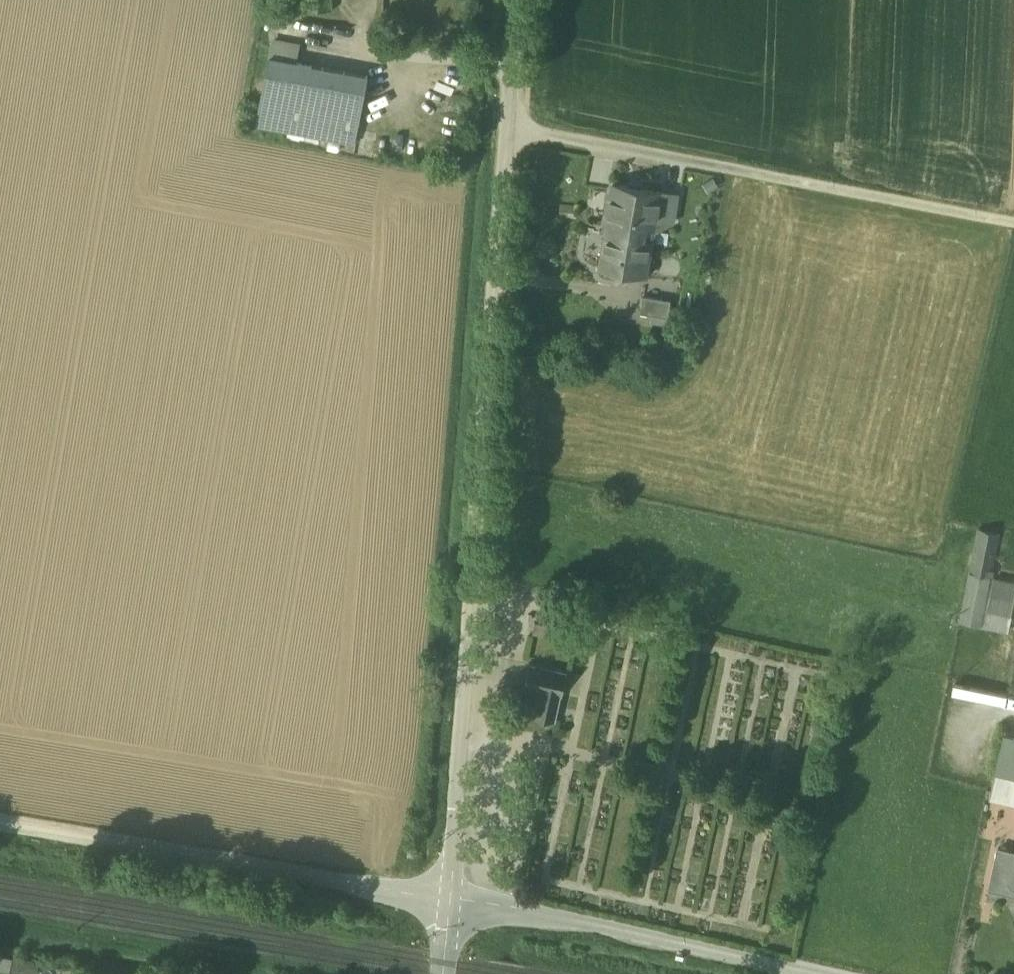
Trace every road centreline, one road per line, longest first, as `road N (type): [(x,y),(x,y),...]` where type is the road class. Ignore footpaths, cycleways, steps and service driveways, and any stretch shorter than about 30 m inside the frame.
road 1 (unclassified): [(449,894),(510,120)]
road 2 (unclassified): [(1013,216),(510,120)]
road 3 (unclassified): [(449,894),(0,818)]
road 4 (unclassified): [(835,973),(449,894)]
road 5 (track): [(515,58),(364,49)]
road 6 (unclassified): [(510,120),(517,0)]

